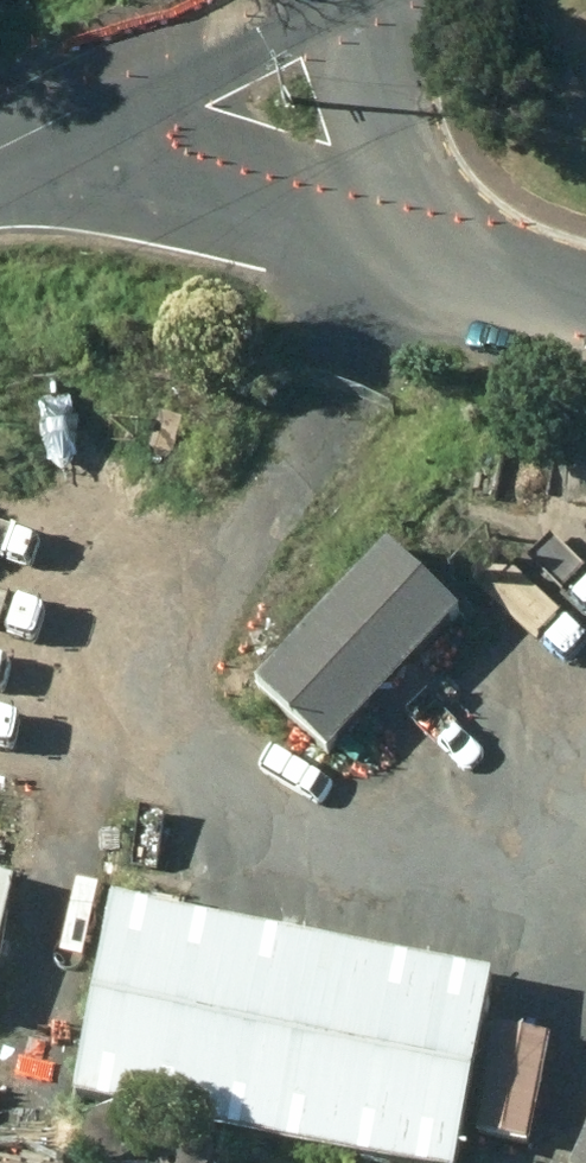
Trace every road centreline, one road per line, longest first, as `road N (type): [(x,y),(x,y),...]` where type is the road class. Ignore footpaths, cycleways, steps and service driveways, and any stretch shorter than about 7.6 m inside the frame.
road 1 (residential): [(42,129),(340,248),(467,268)]
road 2 (residential): [(467,268),(384,167),(374,28),(381,0)]
road 3 (tertiary): [(42,129),(289,0)]
road 4 (residential): [(467,268),(585,292)]

